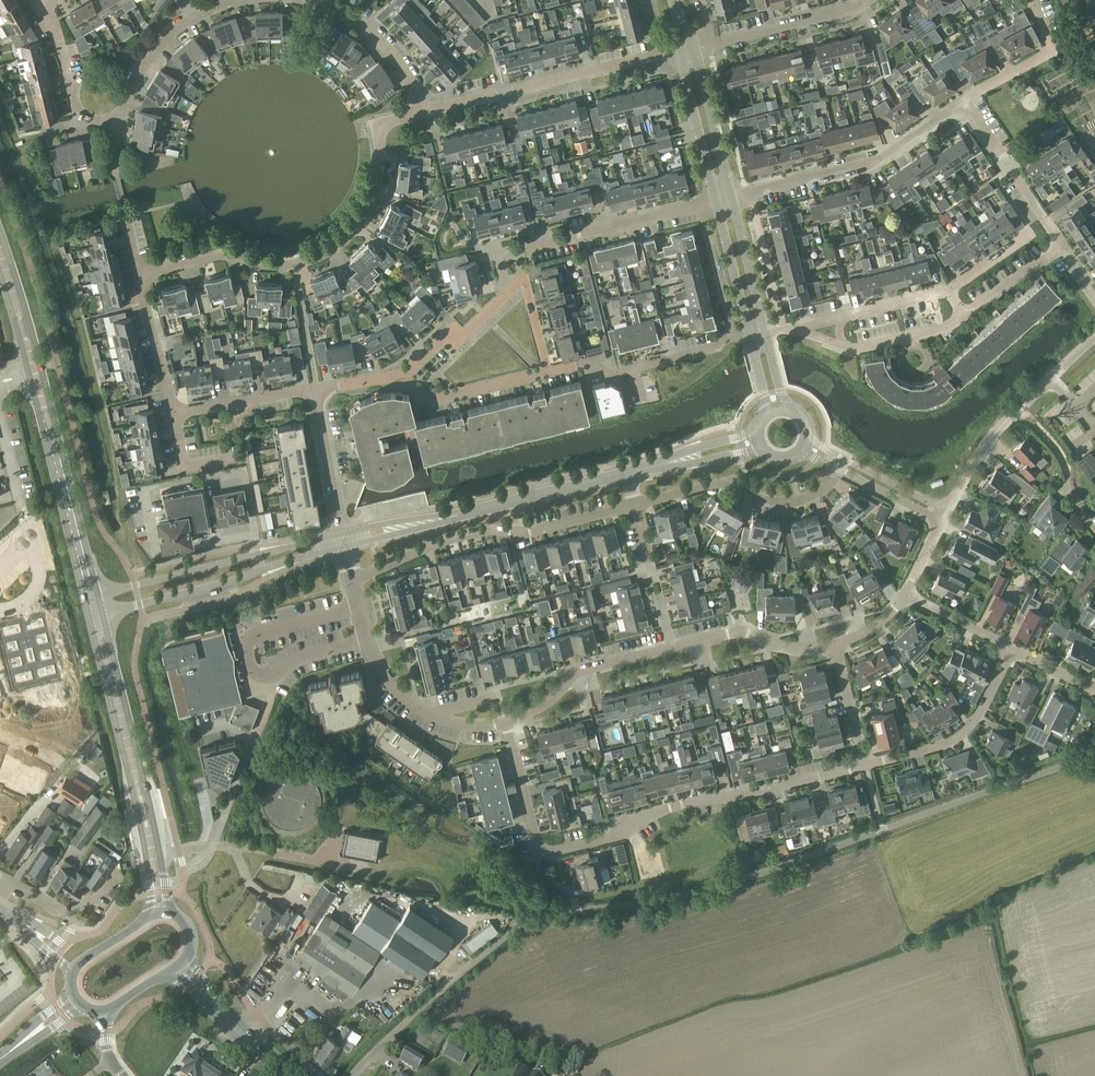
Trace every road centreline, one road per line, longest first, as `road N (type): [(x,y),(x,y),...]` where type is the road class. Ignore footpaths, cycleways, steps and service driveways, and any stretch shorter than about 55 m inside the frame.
road 1 (unclassified): [(351,1075),(437,991),(531,918),(639,904),(738,879),(1094,755)]
road 2 (residential): [(140,274),(224,254),(275,265),(331,251),(361,225),(381,184),(388,123),(424,112)]
road 3 (residential): [(536,854),(613,837),(643,817),(864,764)]
road 4 (secondary): [(86,608),(144,858),(147,917)]
road 5 (secondary): [(166,912),(152,818),(102,614)]
road 6 (residential): [(353,581),(458,538),(527,534),(636,507)]
road 7 (tertiary): [(342,536),(97,595)]
road 8 (tertiary): [(102,614),(344,547)]
road 9 (secondary): [(27,370),(86,608)]
road 10 (residential): [(424,112),(658,56)]
road 11 (residential): [(507,723),(469,726),(410,705),(378,664),(353,581)]
road 12 (residential): [(750,192),(875,163),(963,101)]
road 13 (secondary): [(97,595),(41,367)]
road 14 (tertiary): [(628,473),(405,526)]
road 15 (residential): [(636,507),(715,485),(780,505),(808,501),(841,470)]
road 16 (residential): [(864,764),(962,733),(986,706),(1011,649)]
road 17 (residential): [(548,375),(583,366),(603,375),(731,338)]
road 18 (residential): [(698,205),(516,250)]
road 19 (residential): [(672,649),(586,671),(547,705),(507,723)]
road 20 (residential): [(1063,247),(963,101)]
road 21 (residential): [(239,0),(169,32),(135,80),(121,118)]
road 22 (residential): [(836,647),(779,645),(745,632),(672,649)]
road 23 (residential): [(121,118),(92,120),(80,111),(57,33),(35,0)]
road 24 (residential): [(403,375),(428,405),(548,375)]
road 25 (residential): [(712,42),(866,0)]
road 26 (tertiary): [(686,49),(684,74),(716,201)]
road 27 (tertiary): [(731,197),(699,69),(686,49)]
road 28 (residential): [(424,112),(385,47),(319,2)]
road 29 (residential): [(963,101),(1051,46),(1028,0)]
road 30 (residential): [(342,536),(314,389)]
road 31 (residential): [(672,649),(636,507)]
road 32 (residential): [(269,852),(412,881)]
road 33 (residential): [(174,413),(140,274)]
road 34 (residential): [(174,413),(314,389)]
road 35 (residential): [(1094,528),(1054,445),(1016,413)]
road 36 (residential): [(784,328),(750,192)]
road 37 (secondary): [(41,367),(0,234)]
road 38 (tertiary): [(764,330),(731,197)]
road 39 (residential): [(698,205),(731,338)]
road 40 (tertiary): [(716,201),(749,333)]
road 41 (residential): [(536,854),(507,723)]
road 42 (residential): [(403,375),(509,295)]
road 43 (residential): [(842,346),(856,350),(963,315)]
road 44 (residential): [(963,315),(1063,247)]
road 45 (residential): [(864,764),(836,647)]
road 46 (residential): [(1016,413),(947,511)]

